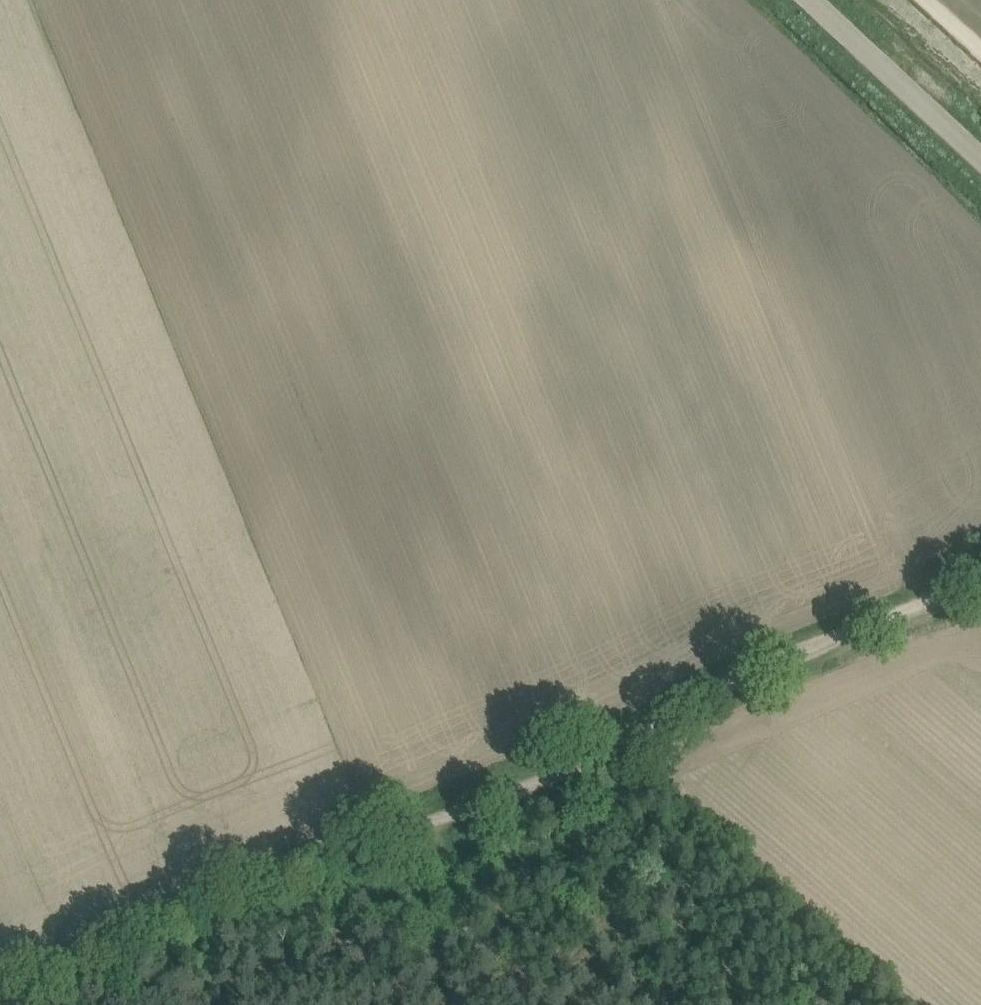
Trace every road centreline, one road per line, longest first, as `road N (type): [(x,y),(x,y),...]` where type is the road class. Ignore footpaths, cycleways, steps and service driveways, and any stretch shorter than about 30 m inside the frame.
road 1 (track): [(0,1004),(144,934),(611,744),(727,677),(975,577)]
road 2 (unclassified): [(980,166),(811,0)]

